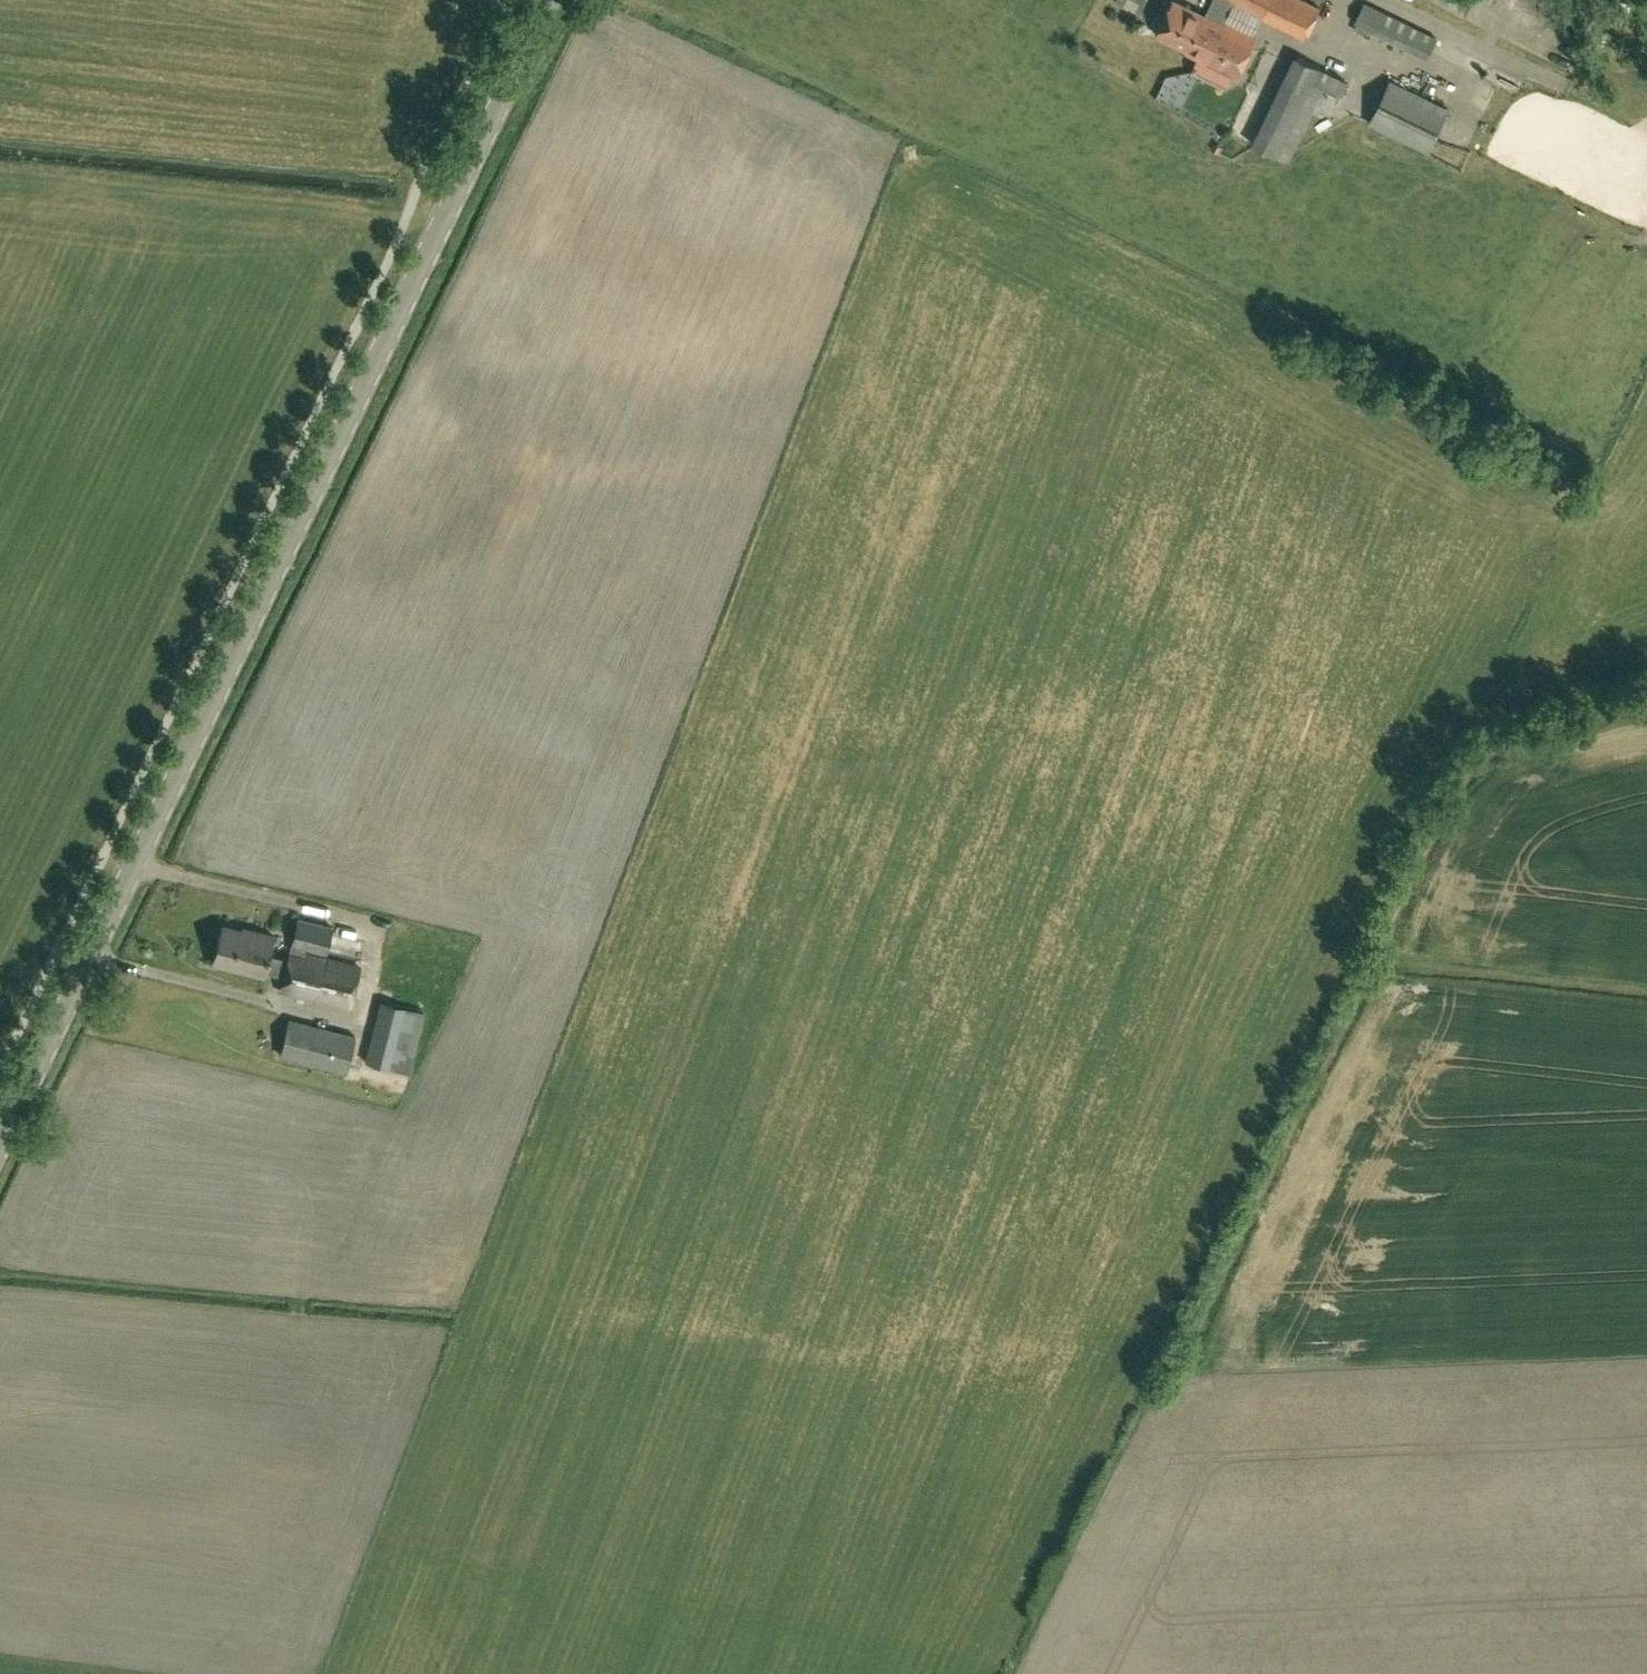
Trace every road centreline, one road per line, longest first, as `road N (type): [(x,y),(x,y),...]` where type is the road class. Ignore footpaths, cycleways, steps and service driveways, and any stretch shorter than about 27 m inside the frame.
road 1 (secondary): [(0,1154),(551,0)]

